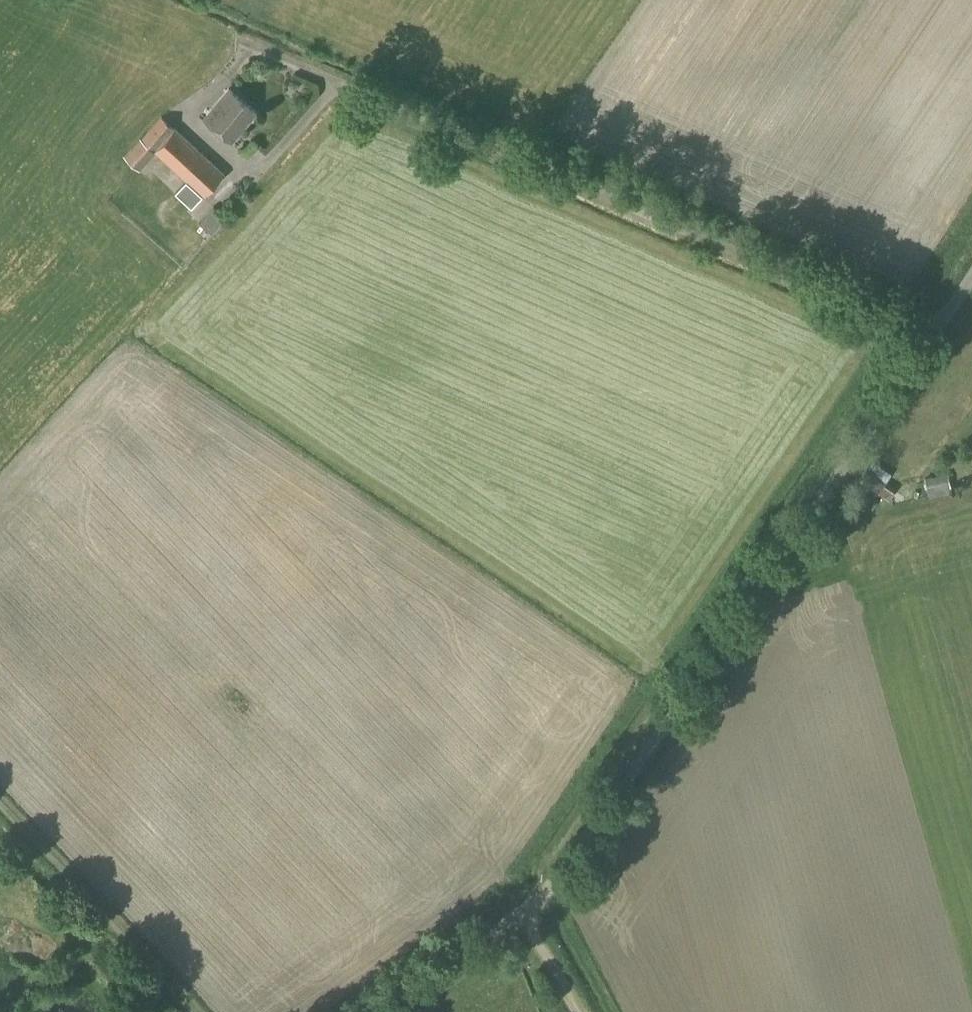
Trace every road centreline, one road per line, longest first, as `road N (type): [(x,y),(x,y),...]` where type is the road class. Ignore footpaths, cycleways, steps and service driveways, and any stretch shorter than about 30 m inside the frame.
road 1 (unclassified): [(373,1011),(546,889),(971,272)]

